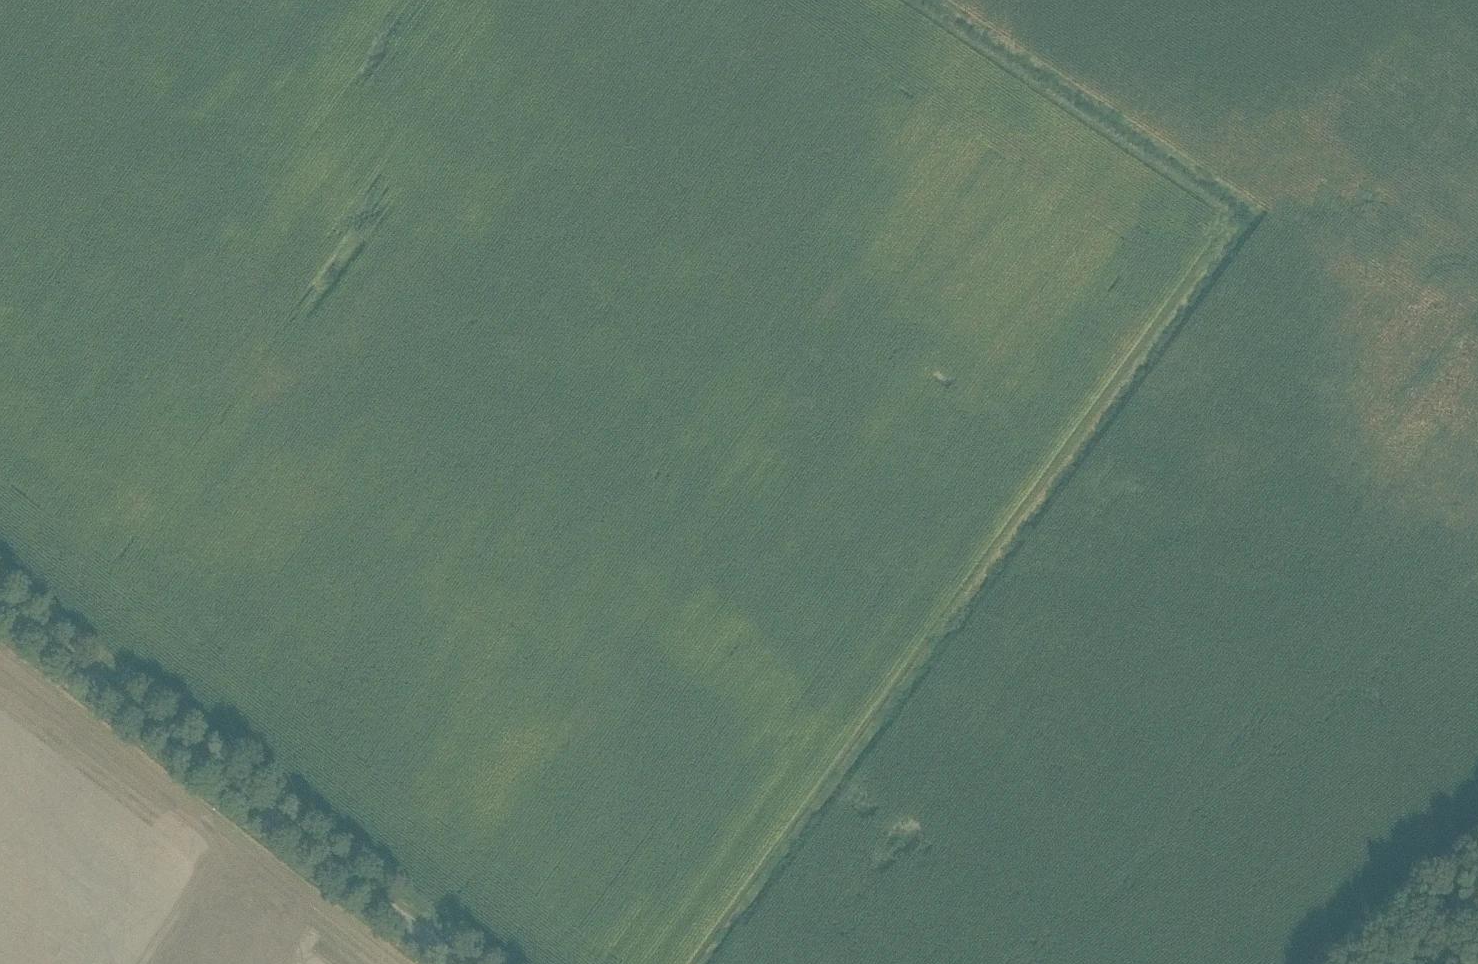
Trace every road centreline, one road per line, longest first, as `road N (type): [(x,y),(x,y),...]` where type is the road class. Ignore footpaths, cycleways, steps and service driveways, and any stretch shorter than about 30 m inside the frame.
road 1 (unclassified): [(456,963),(0,608)]
road 2 (track): [(1319,963),(1477,830)]

